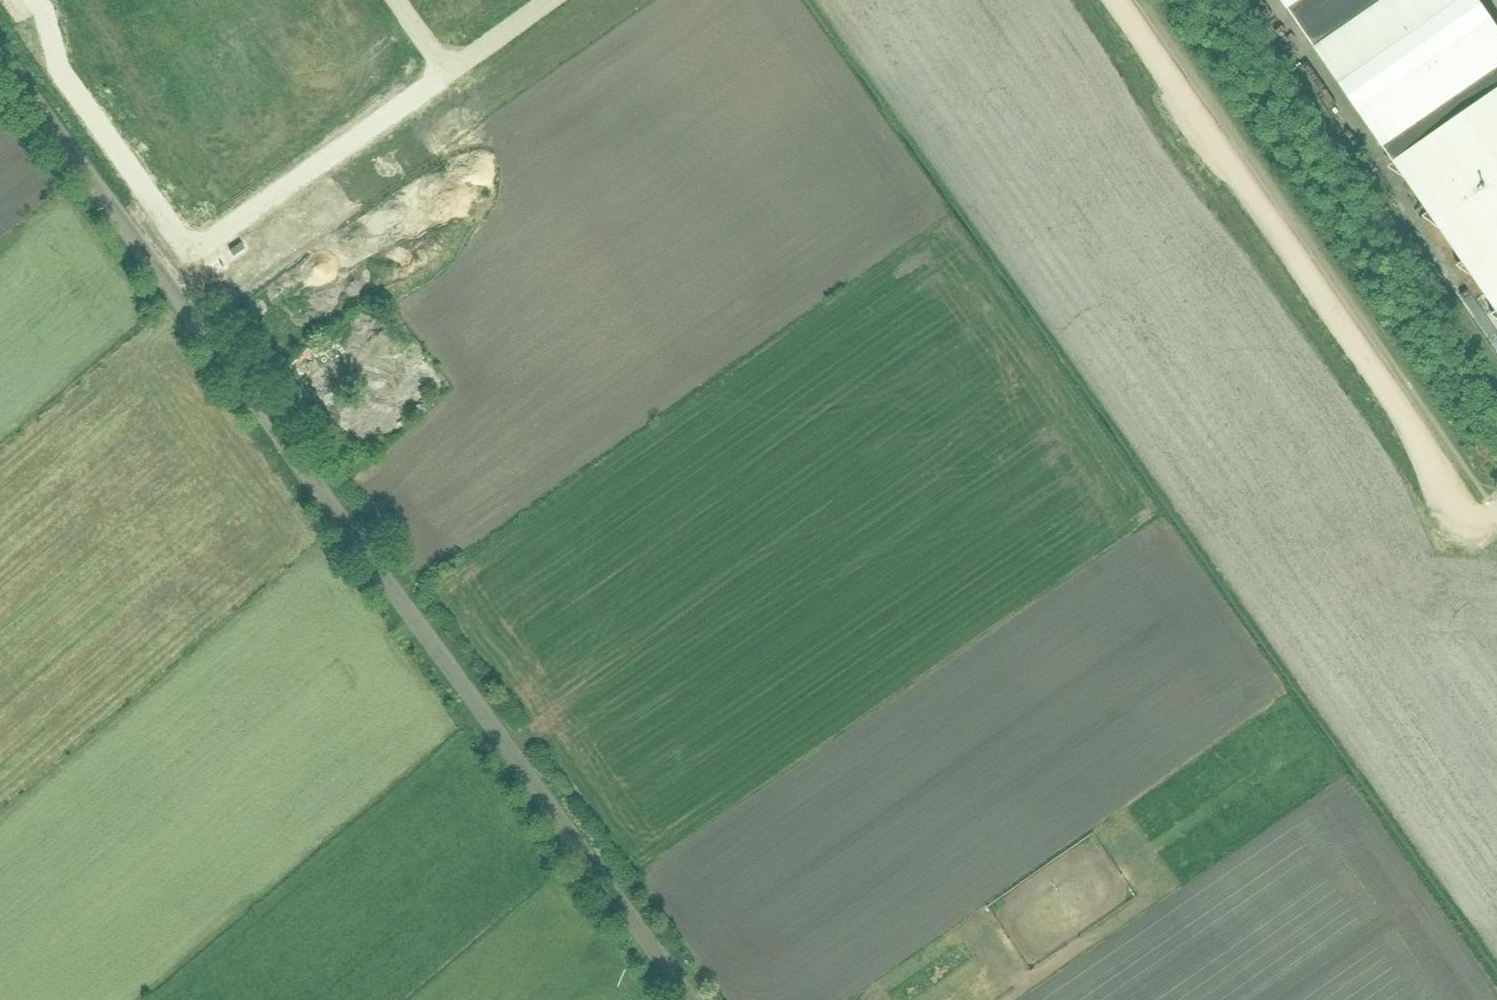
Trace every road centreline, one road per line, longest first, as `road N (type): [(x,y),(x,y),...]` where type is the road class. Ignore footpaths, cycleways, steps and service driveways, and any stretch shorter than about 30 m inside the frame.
road 1 (unclassified): [(690,999),(0,56)]
road 2 (unclassified): [(1112,0),(1473,522),(1496,513)]
road 3 (residential): [(33,0),(53,30),(59,63),(191,251),(446,73)]
road 4 (residential): [(446,73),(550,0)]

